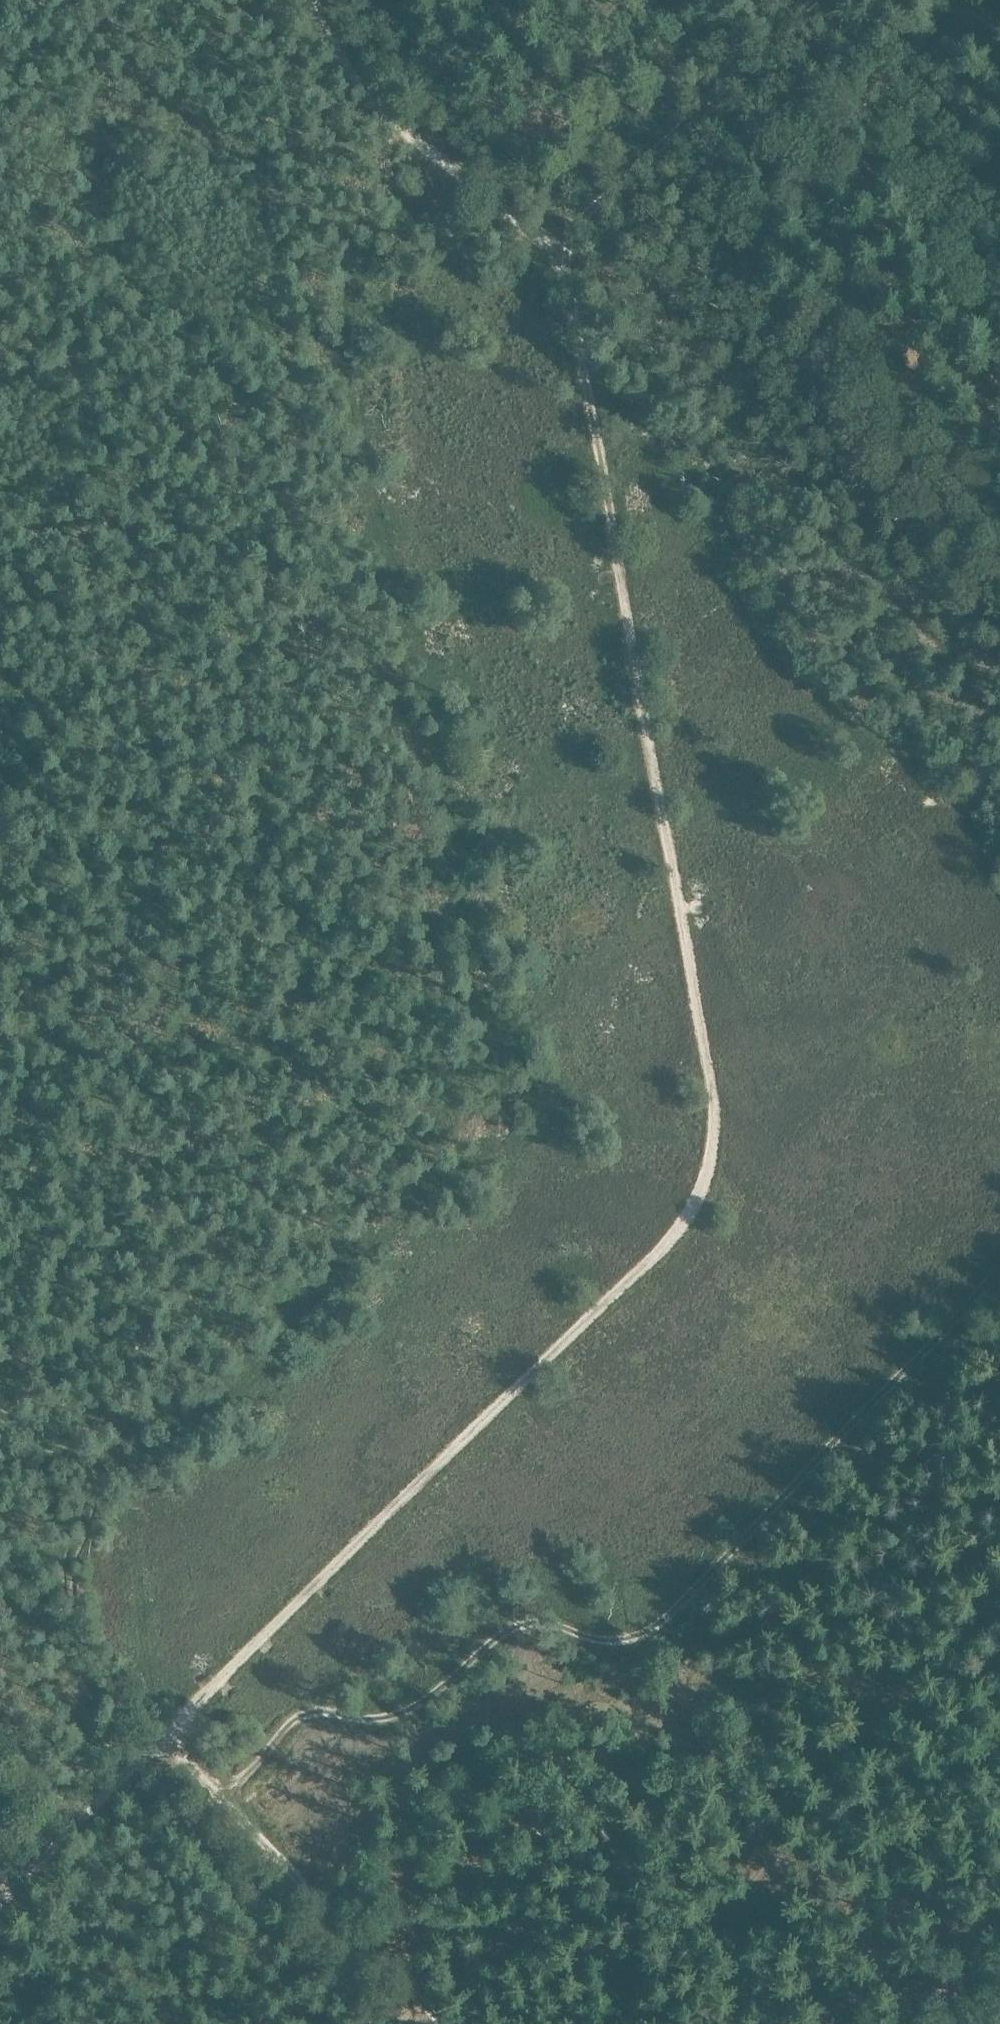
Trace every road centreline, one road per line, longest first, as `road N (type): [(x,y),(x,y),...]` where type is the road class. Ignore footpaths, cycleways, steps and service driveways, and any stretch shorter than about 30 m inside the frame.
road 1 (track): [(0,1901),(661,1251),(707,1177),(714,1141),(710,1073),(566,265)]
road 2 (track): [(999,1268),(654,1629),(618,1642),(544,1622),(514,1627),(413,1710),(380,1719),(299,1718),(218,1795)]
road 3 (track): [(164,1736),(444,2023)]
road 4 (track): [(566,265),(380,111),(305,0)]
road 5 (track): [(566,265),(577,226),(815,0)]

